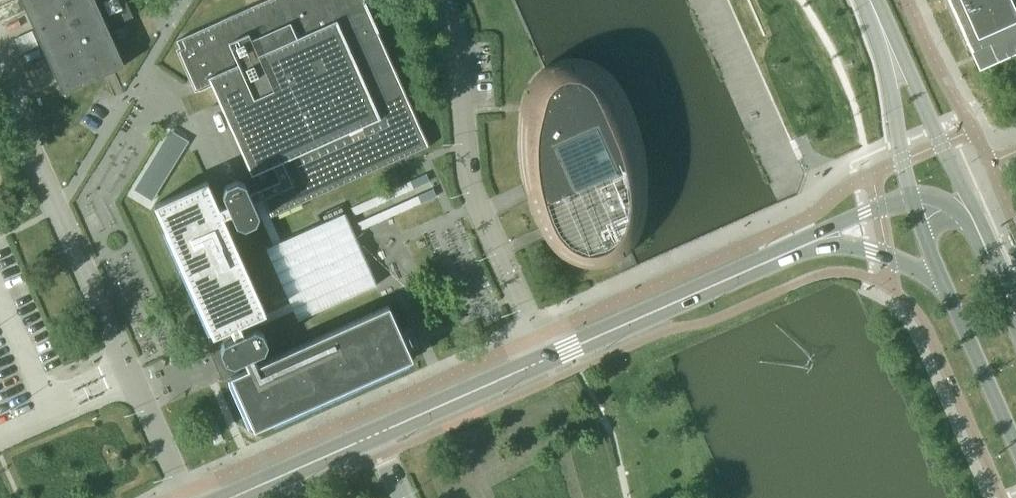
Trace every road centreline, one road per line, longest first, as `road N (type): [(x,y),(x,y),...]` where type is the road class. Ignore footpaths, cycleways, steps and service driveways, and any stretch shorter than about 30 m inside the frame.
road 1 (tertiary): [(227,497),(781,255)]
road 2 (tertiary): [(781,255),(851,245),(938,281),(1015,444)]
road 3 (tertiary): [(1015,327),(967,222),(935,196),(892,200),(781,255)]

